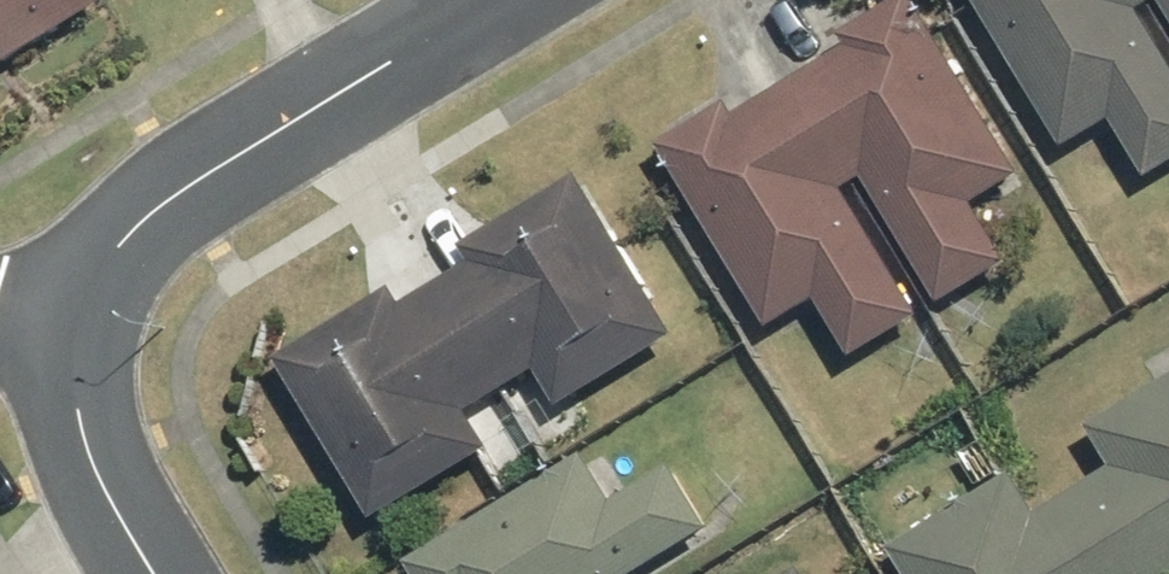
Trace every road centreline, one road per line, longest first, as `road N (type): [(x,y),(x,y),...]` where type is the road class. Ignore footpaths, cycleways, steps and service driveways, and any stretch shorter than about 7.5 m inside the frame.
road 1 (residential): [(73,328),(132,233),(225,158),(488,0)]
road 2 (residential): [(157,573),(80,418),(73,328)]

